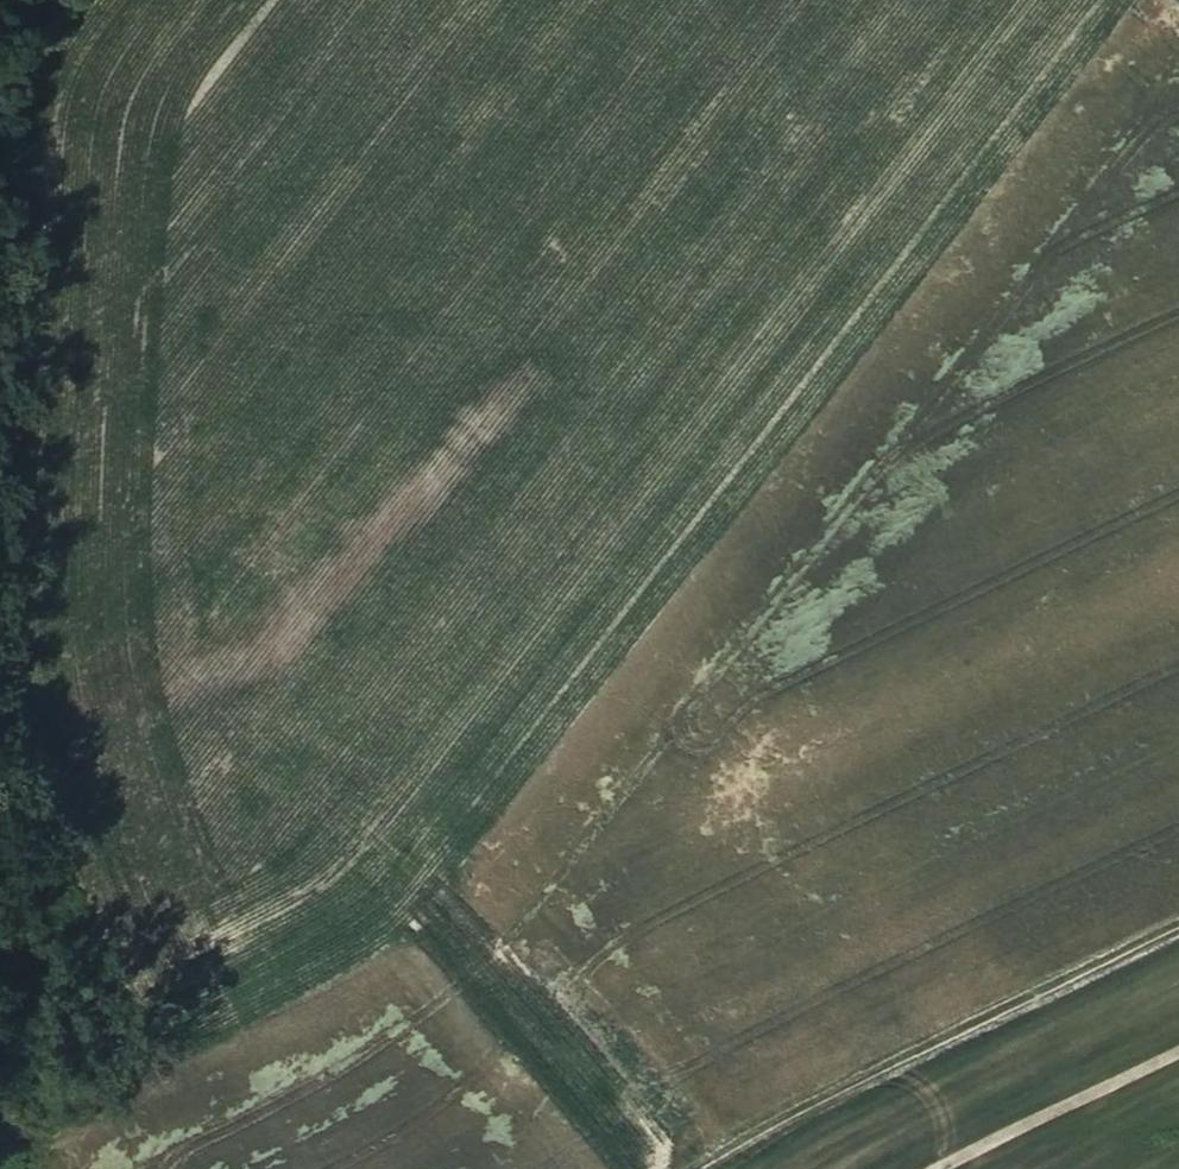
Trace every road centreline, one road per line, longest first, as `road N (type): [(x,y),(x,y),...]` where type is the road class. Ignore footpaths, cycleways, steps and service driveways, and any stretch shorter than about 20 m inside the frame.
road 1 (track): [(1178,932),(701,1168)]

